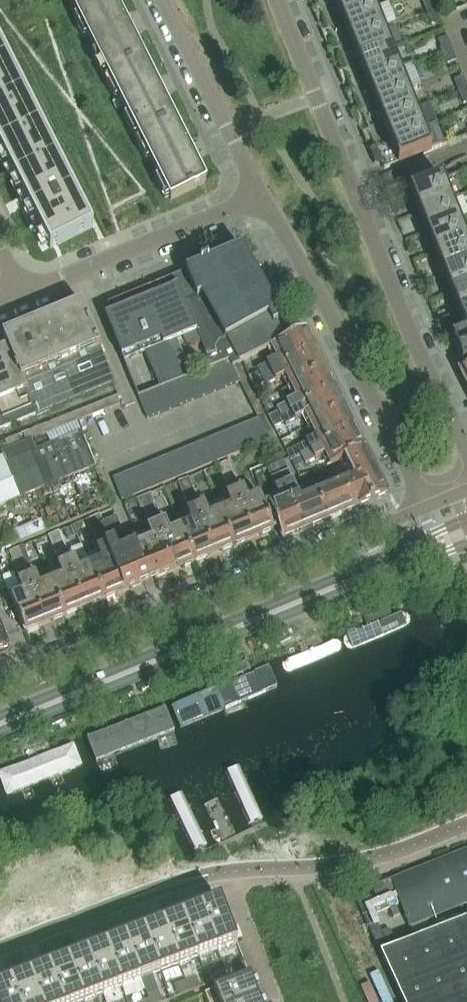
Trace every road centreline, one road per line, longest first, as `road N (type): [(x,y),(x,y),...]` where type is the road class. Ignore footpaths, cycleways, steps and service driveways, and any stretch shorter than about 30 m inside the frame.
road 1 (secondary): [(466,520),(0,714)]
road 2 (secondary): [(0,733),(466,543)]
road 3 (residential): [(466,454),(283,0)]
road 4 (residential): [(421,508),(0,679)]
road 5 (residential): [(261,196),(421,508)]
road 6 (residential): [(21,295),(261,196)]
road 7 (residential): [(162,0),(261,196)]

